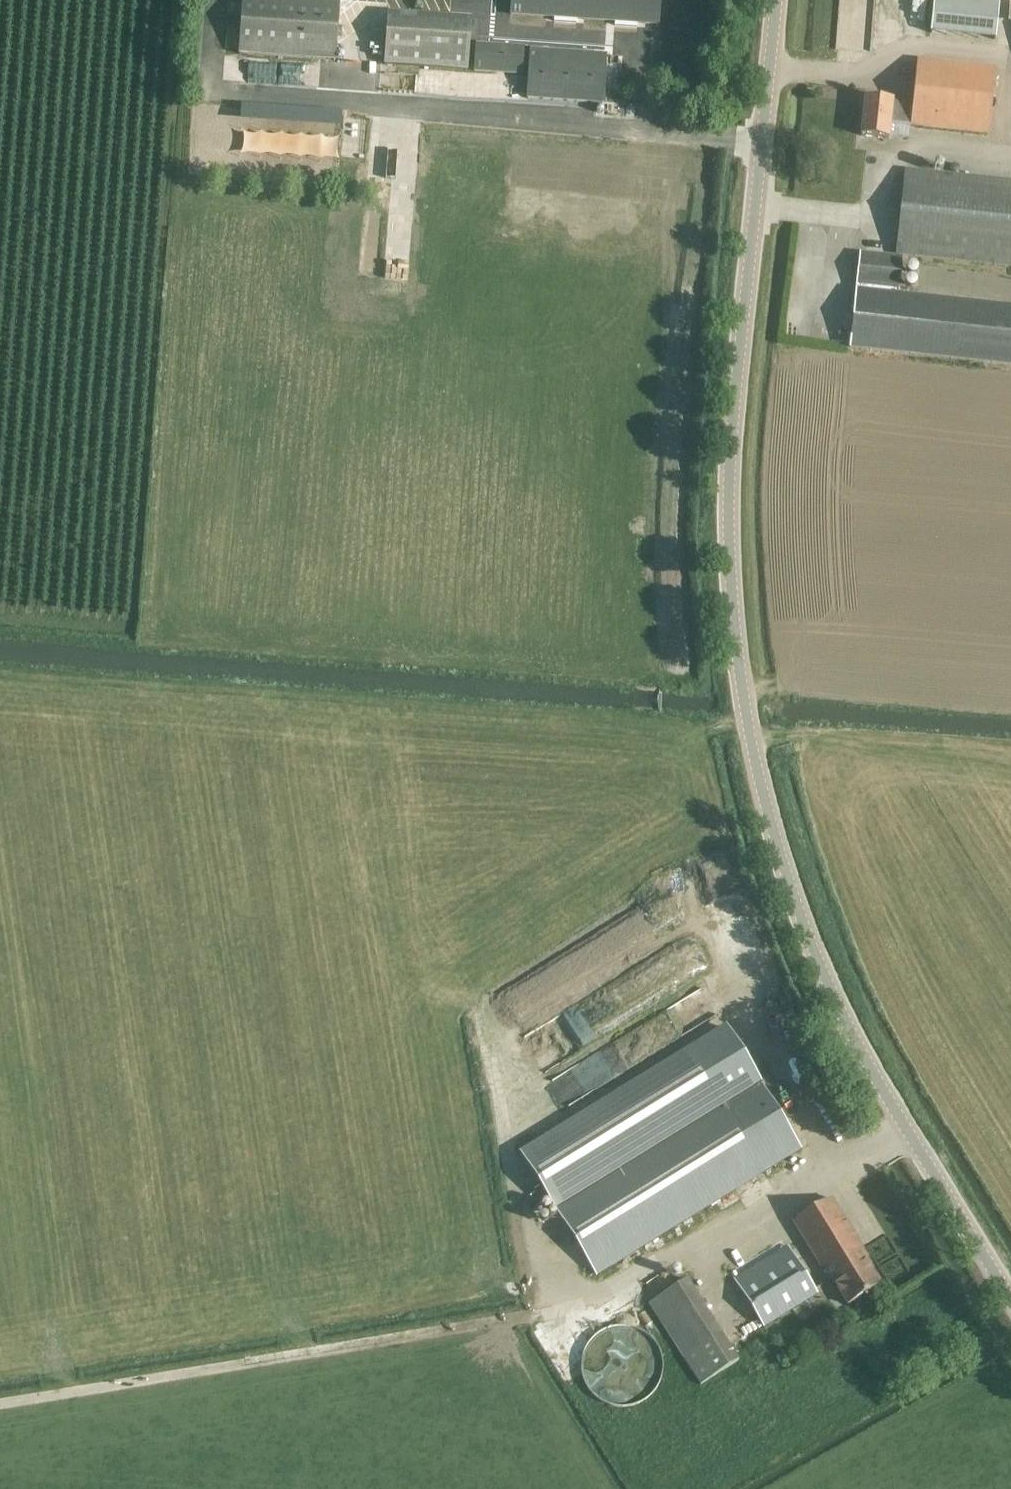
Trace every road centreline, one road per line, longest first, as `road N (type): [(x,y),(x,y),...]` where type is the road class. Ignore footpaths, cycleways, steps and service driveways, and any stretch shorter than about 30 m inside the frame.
road 1 (unclassified): [(1010,1289),(867,1056),(798,922),(734,651),(726,507),(774,0)]

